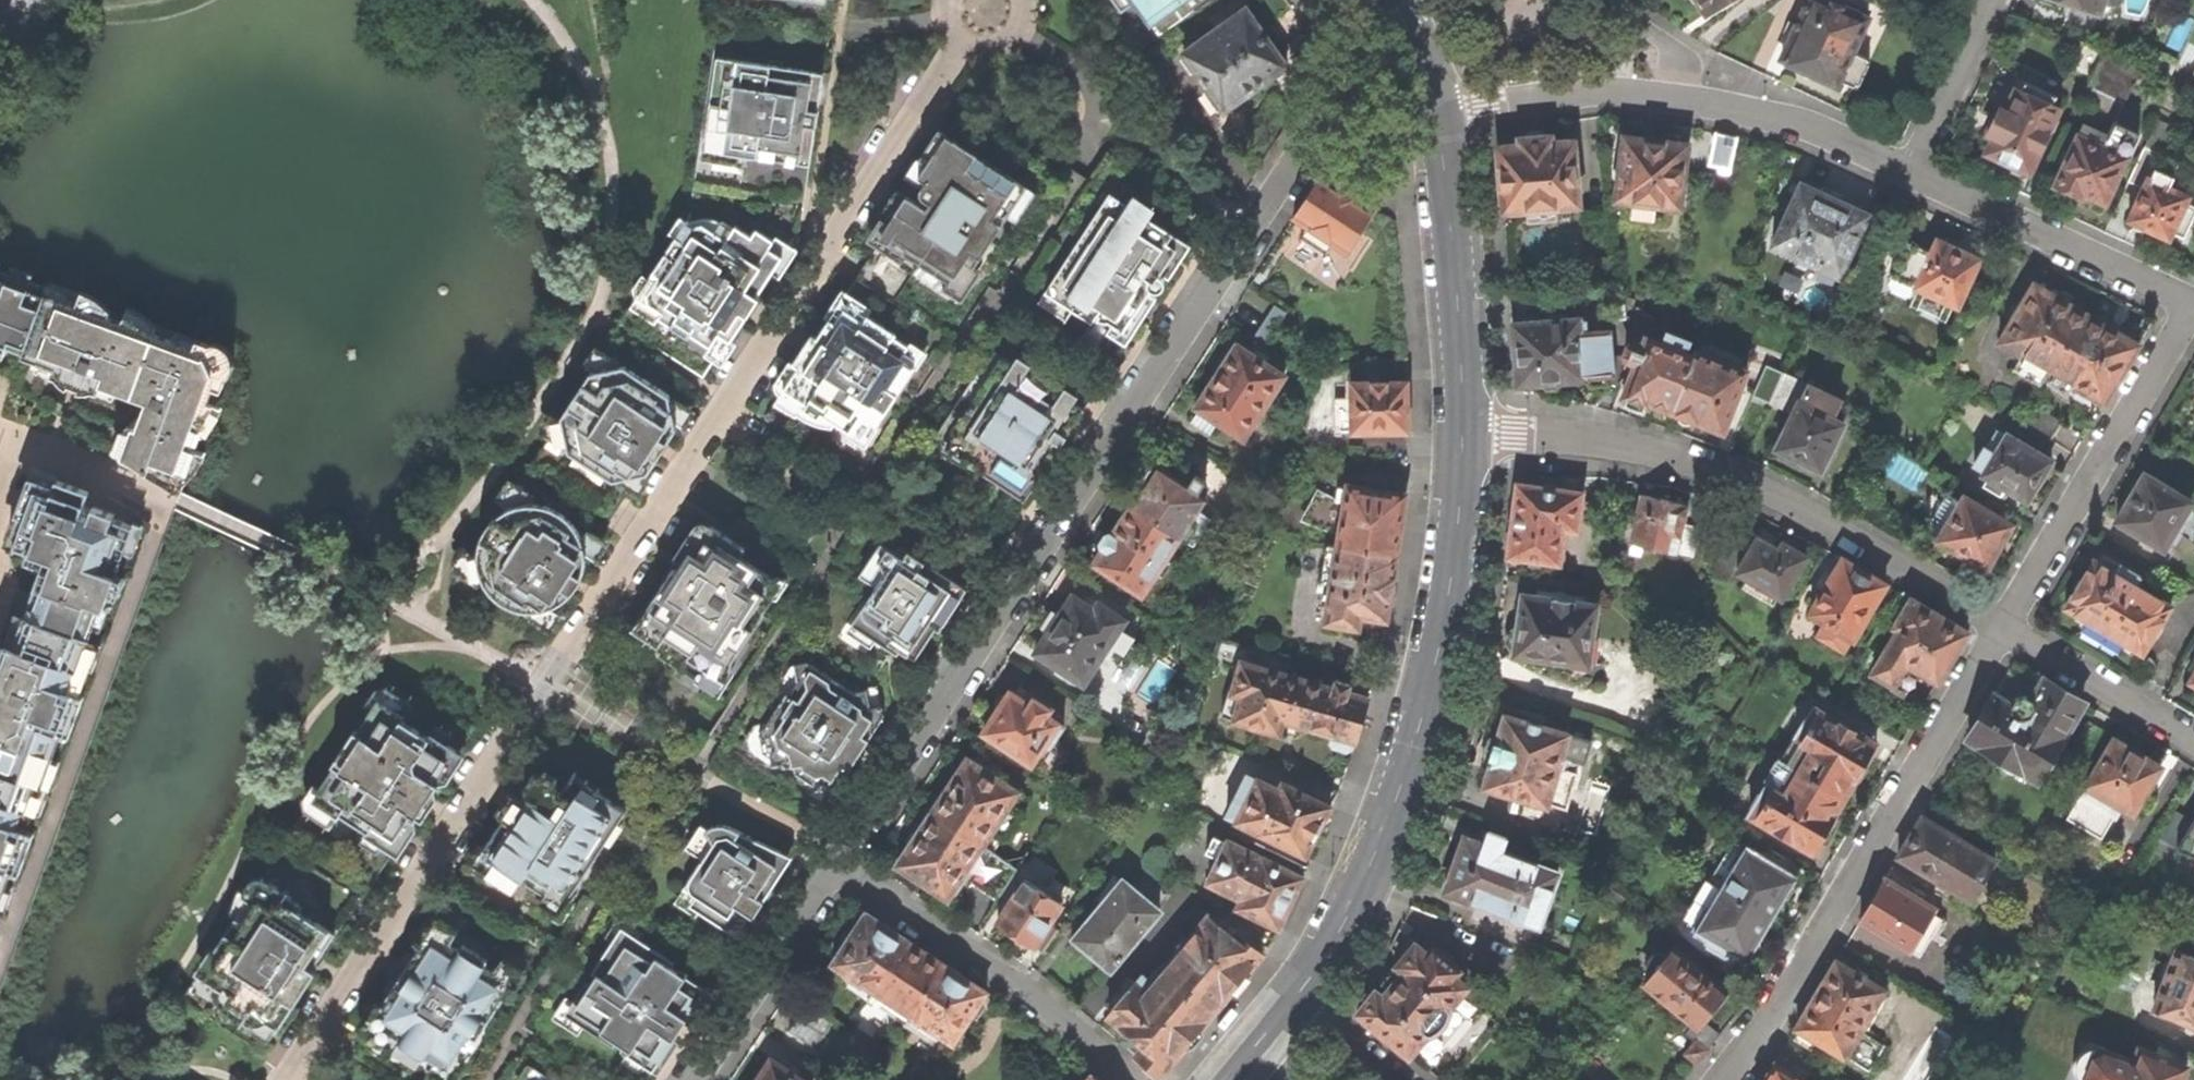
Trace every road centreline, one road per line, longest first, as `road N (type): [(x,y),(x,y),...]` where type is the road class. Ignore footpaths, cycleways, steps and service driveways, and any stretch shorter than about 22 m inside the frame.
road 1 (residential): [(970,42),(725,401),(286,1079)]
road 2 (residential): [(1429,71),(1352,101),(1309,138),(833,865)]
road 3 (residential): [(1466,433),(1455,586),(1423,727),(1349,921),(1295,1004)]
road 4 (residential): [(1466,433),(1637,446),(1764,485),(2003,625)]
road 5 (residential): [(2003,625),(1778,1006),(1720,1079)]
road 6 (residential): [(1910,169),(1774,116),(1678,98),(1585,91),(1440,115)]
road 7 (residential): [(1135,1079),(1020,985),(833,865)]
road 8 (residential): [(2193,313),(2003,625)]
road 9 (residential): [(1440,115),(1466,433)]
road 10 (residential): [(2193,302),(1910,169)]
road 11 (residential): [(833,865),(694,1079)]
road 12 (residential): [(2003,625),(2193,738)]
road 13 (residential): [(1991,0),(1910,169)]

